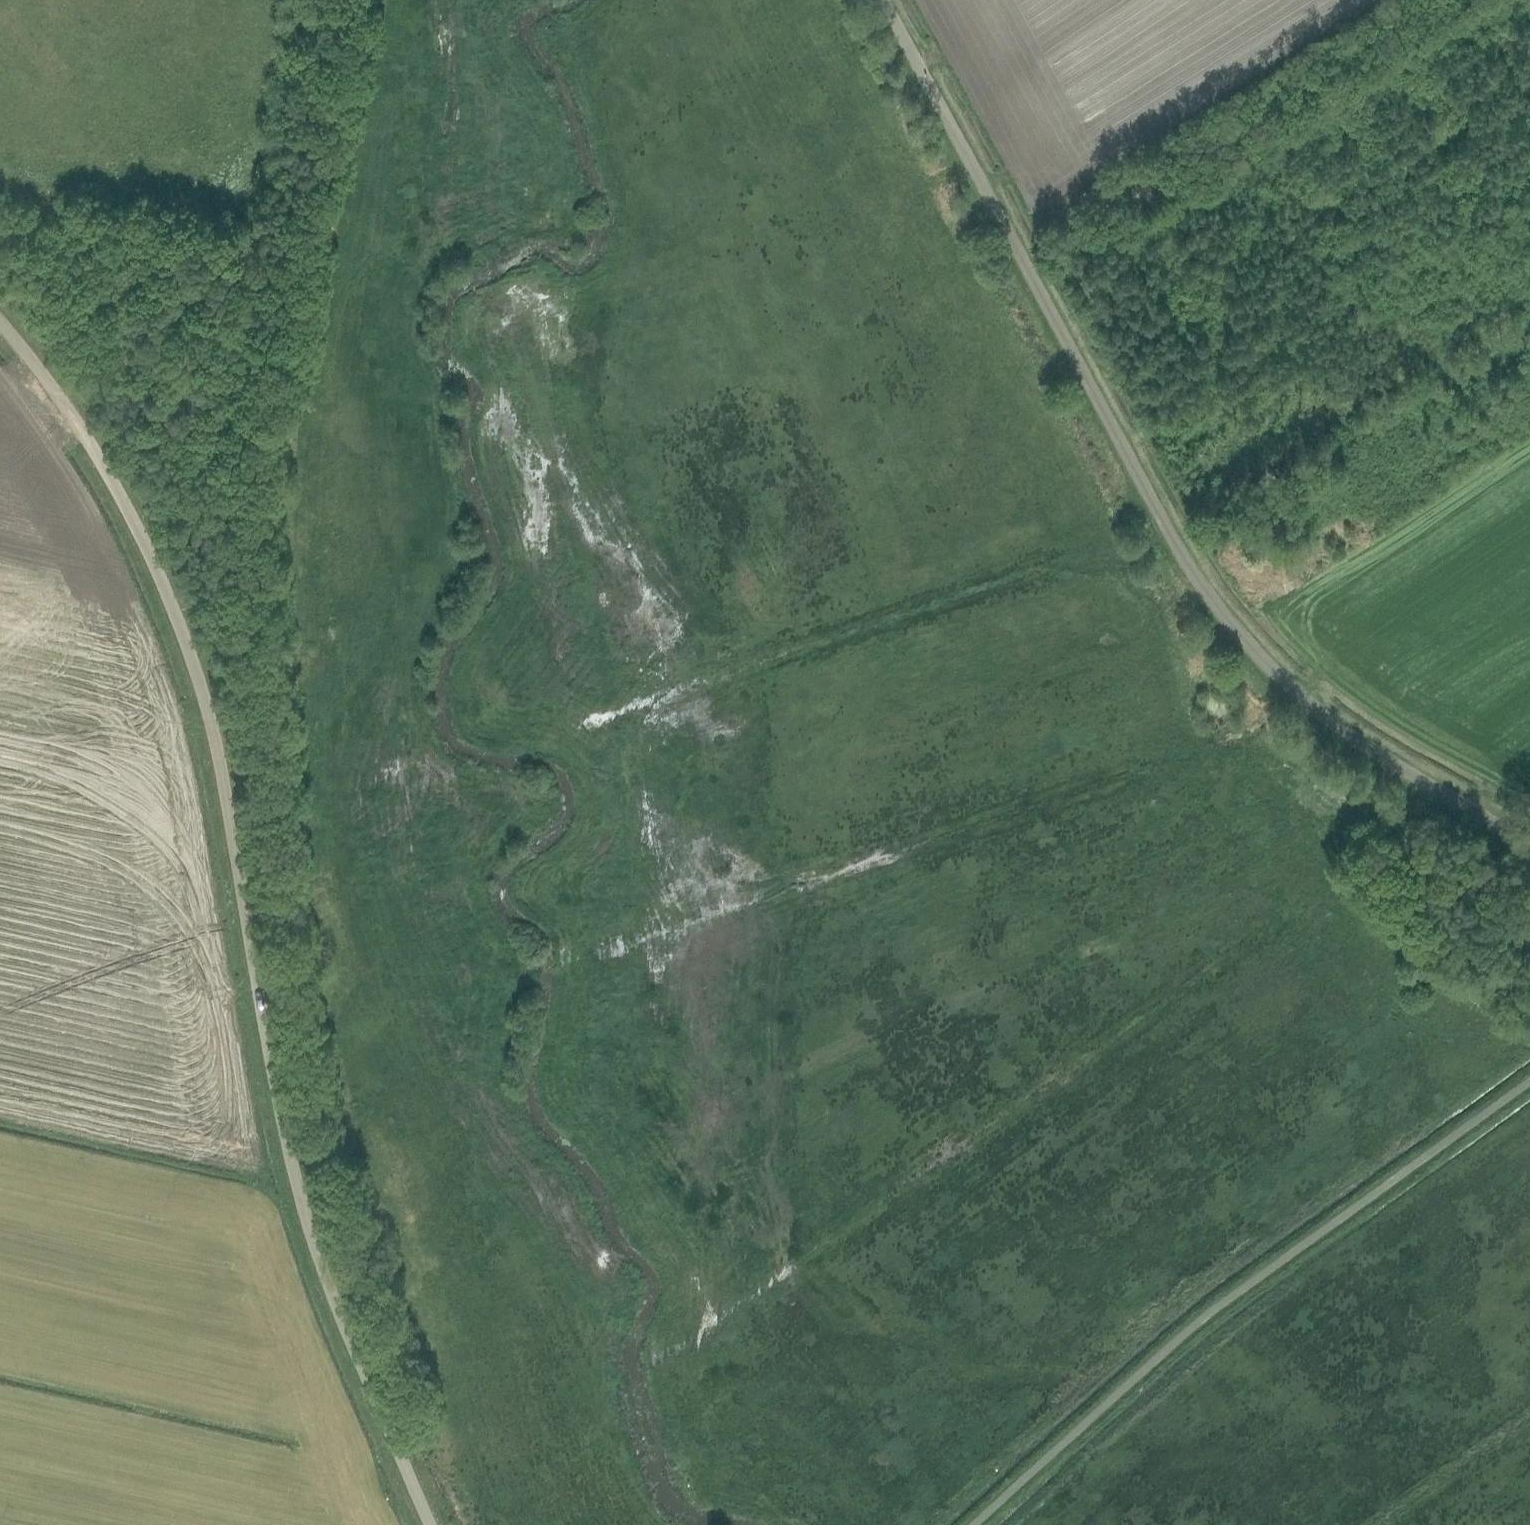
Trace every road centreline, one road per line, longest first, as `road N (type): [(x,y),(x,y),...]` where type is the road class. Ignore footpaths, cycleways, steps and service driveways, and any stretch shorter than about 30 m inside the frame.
road 1 (unclassified): [(430,1524),(306,1216),(216,735),(174,607),(86,434),(0,321)]
road 2 (unclassified): [(1529,842),(1349,736),(1263,661),(1179,551),(883,0)]

